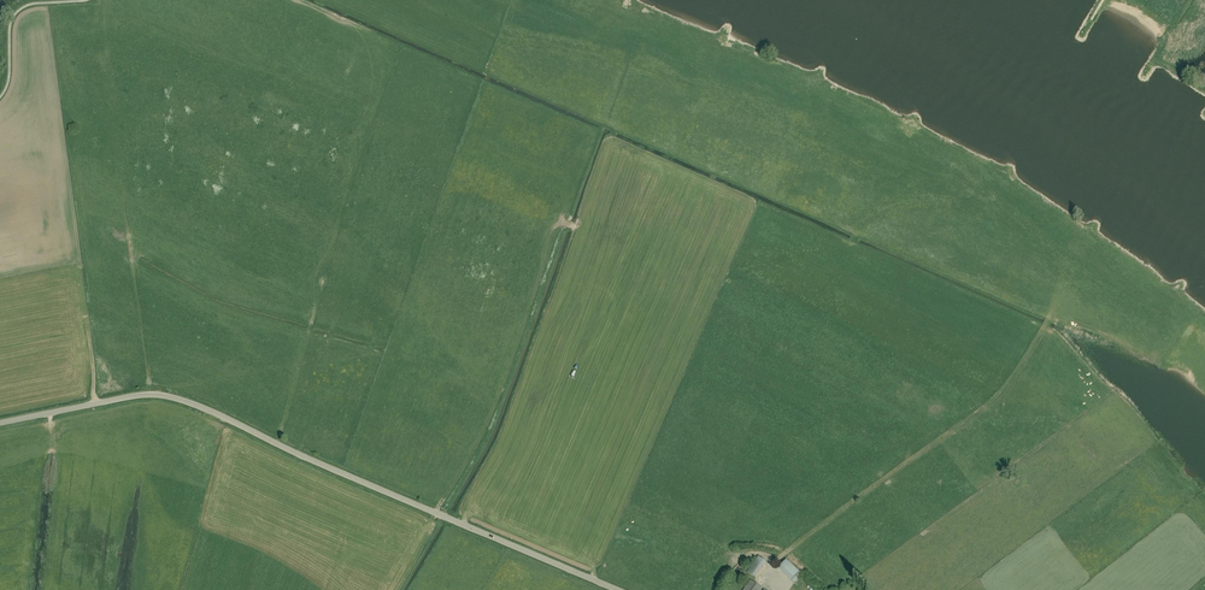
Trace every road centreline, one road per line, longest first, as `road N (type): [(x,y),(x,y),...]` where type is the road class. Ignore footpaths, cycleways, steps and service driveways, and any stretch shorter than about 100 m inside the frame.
road 1 (unclassified): [(623,589),(178,400),(131,397),(0,423)]

